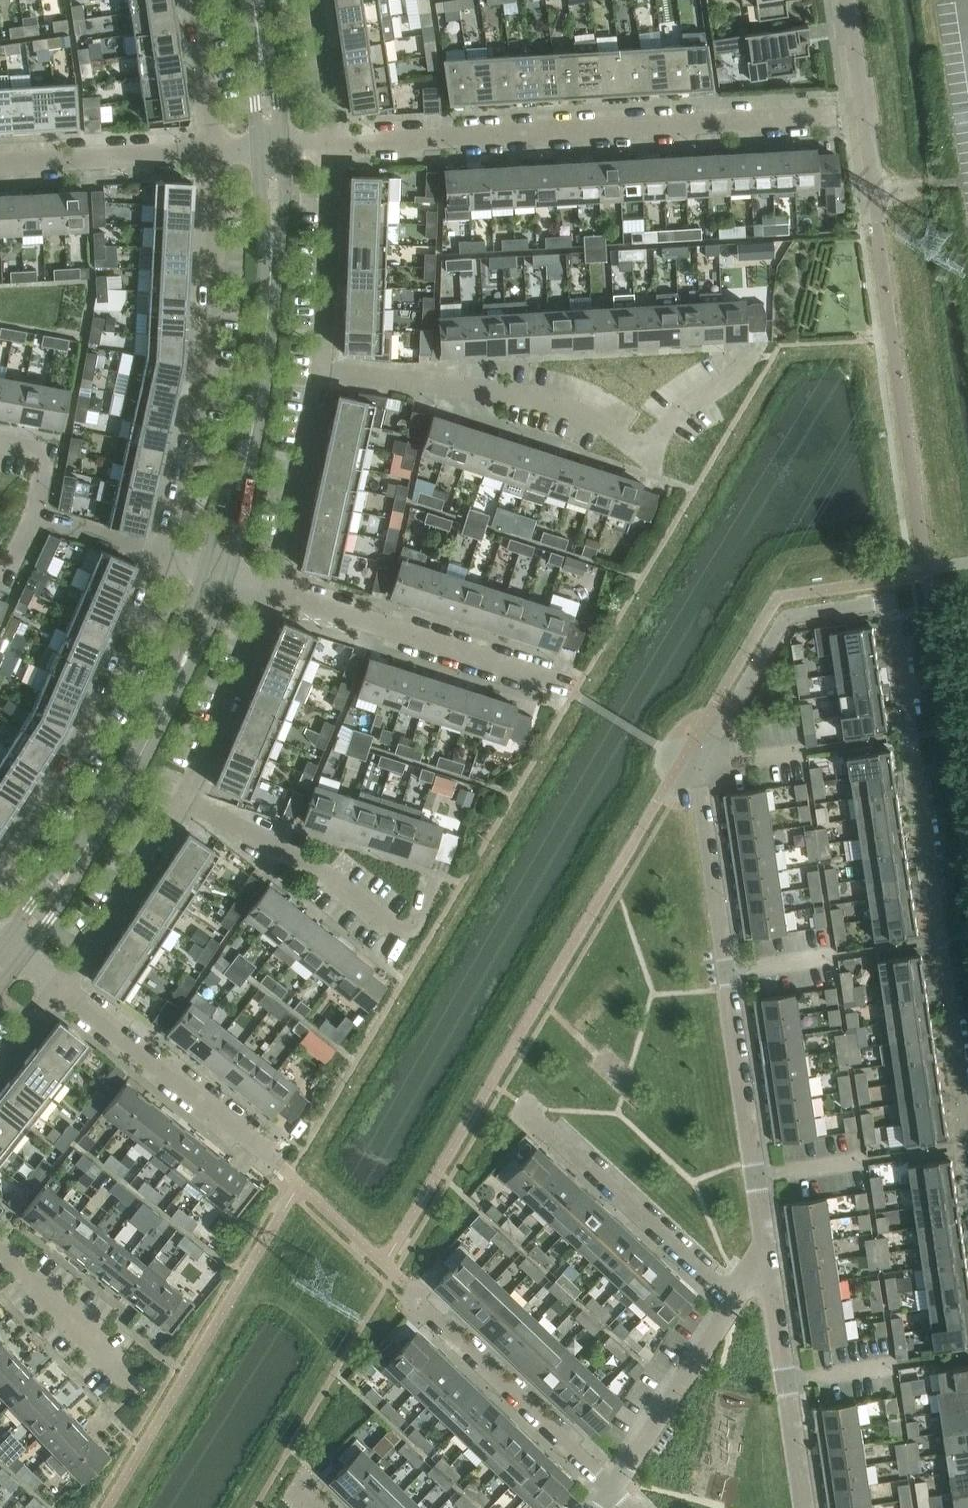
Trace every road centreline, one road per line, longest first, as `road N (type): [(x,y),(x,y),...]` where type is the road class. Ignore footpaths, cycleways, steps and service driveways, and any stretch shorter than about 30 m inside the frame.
road 1 (residential): [(967,1106),(893,601),(787,617),(699,768)]
road 2 (residential): [(926,570),(843,0)]
road 3 (residential): [(333,144),(836,115)]
road 4 (residential): [(768,1250),(699,768)]
road 5 (residential): [(327,373),(537,397),(578,410),(646,454),(676,414),(750,359)]
road 6 (tertiary): [(13,949),(147,759),(223,565)]
road 7 (tertiary): [(223,565),(268,369),(270,149)]
road 8 (residential): [(162,554),(212,362),(214,152)]
road 9 (residential): [(0,871),(92,737),(162,554)]
road 10 (residential): [(568,691),(277,583)]
road 11 (residential): [(733,1298),(518,1101)]
road 12 (residential): [(279,1164),(60,987)]
road 13 (residential): [(611,1486),(409,1291)]
road 14 (residential): [(806,1507),(768,1250)]
road 15 (residential): [(402,936),(196,786)]
road 16 (residential): [(60,987),(196,786)]
road 17 (residential): [(327,373),(333,144)]
road 18 (residential): [(611,1486),(733,1298)]
road 19 (residential): [(196,786),(277,583)]
road 20 (residential): [(277,583),(327,373)]
road 21 (residential): [(0,163),(214,152)]
road 22 (residential): [(121,1365),(0,1232)]
road 23 (residential): [(214,152),(193,0)]
road 24 (tertiary): [(270,149),(254,0)]
road 25 (residential): [(333,144),(315,0)]
road 26 (residential): [(162,554),(35,515)]

